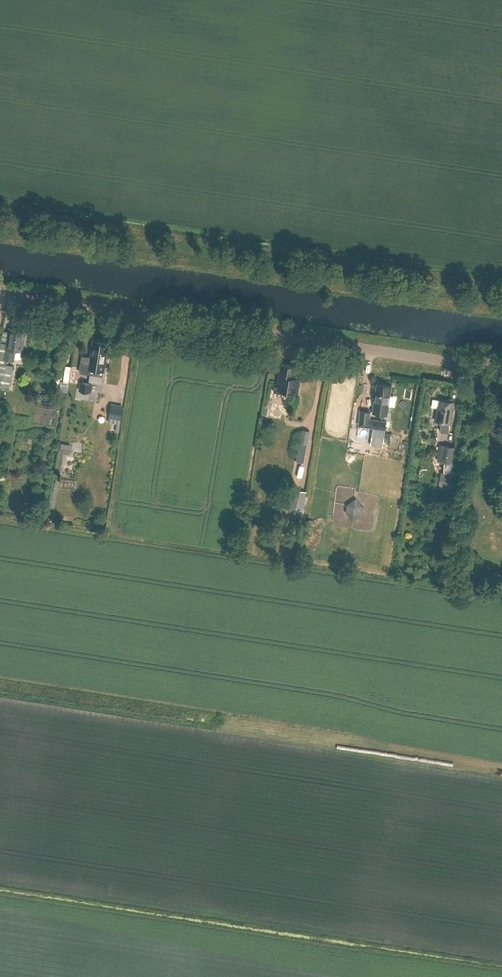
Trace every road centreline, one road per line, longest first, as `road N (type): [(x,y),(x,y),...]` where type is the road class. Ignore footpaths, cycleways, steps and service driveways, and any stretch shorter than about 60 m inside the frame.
road 1 (unclassified): [(501,368),(0,293)]

